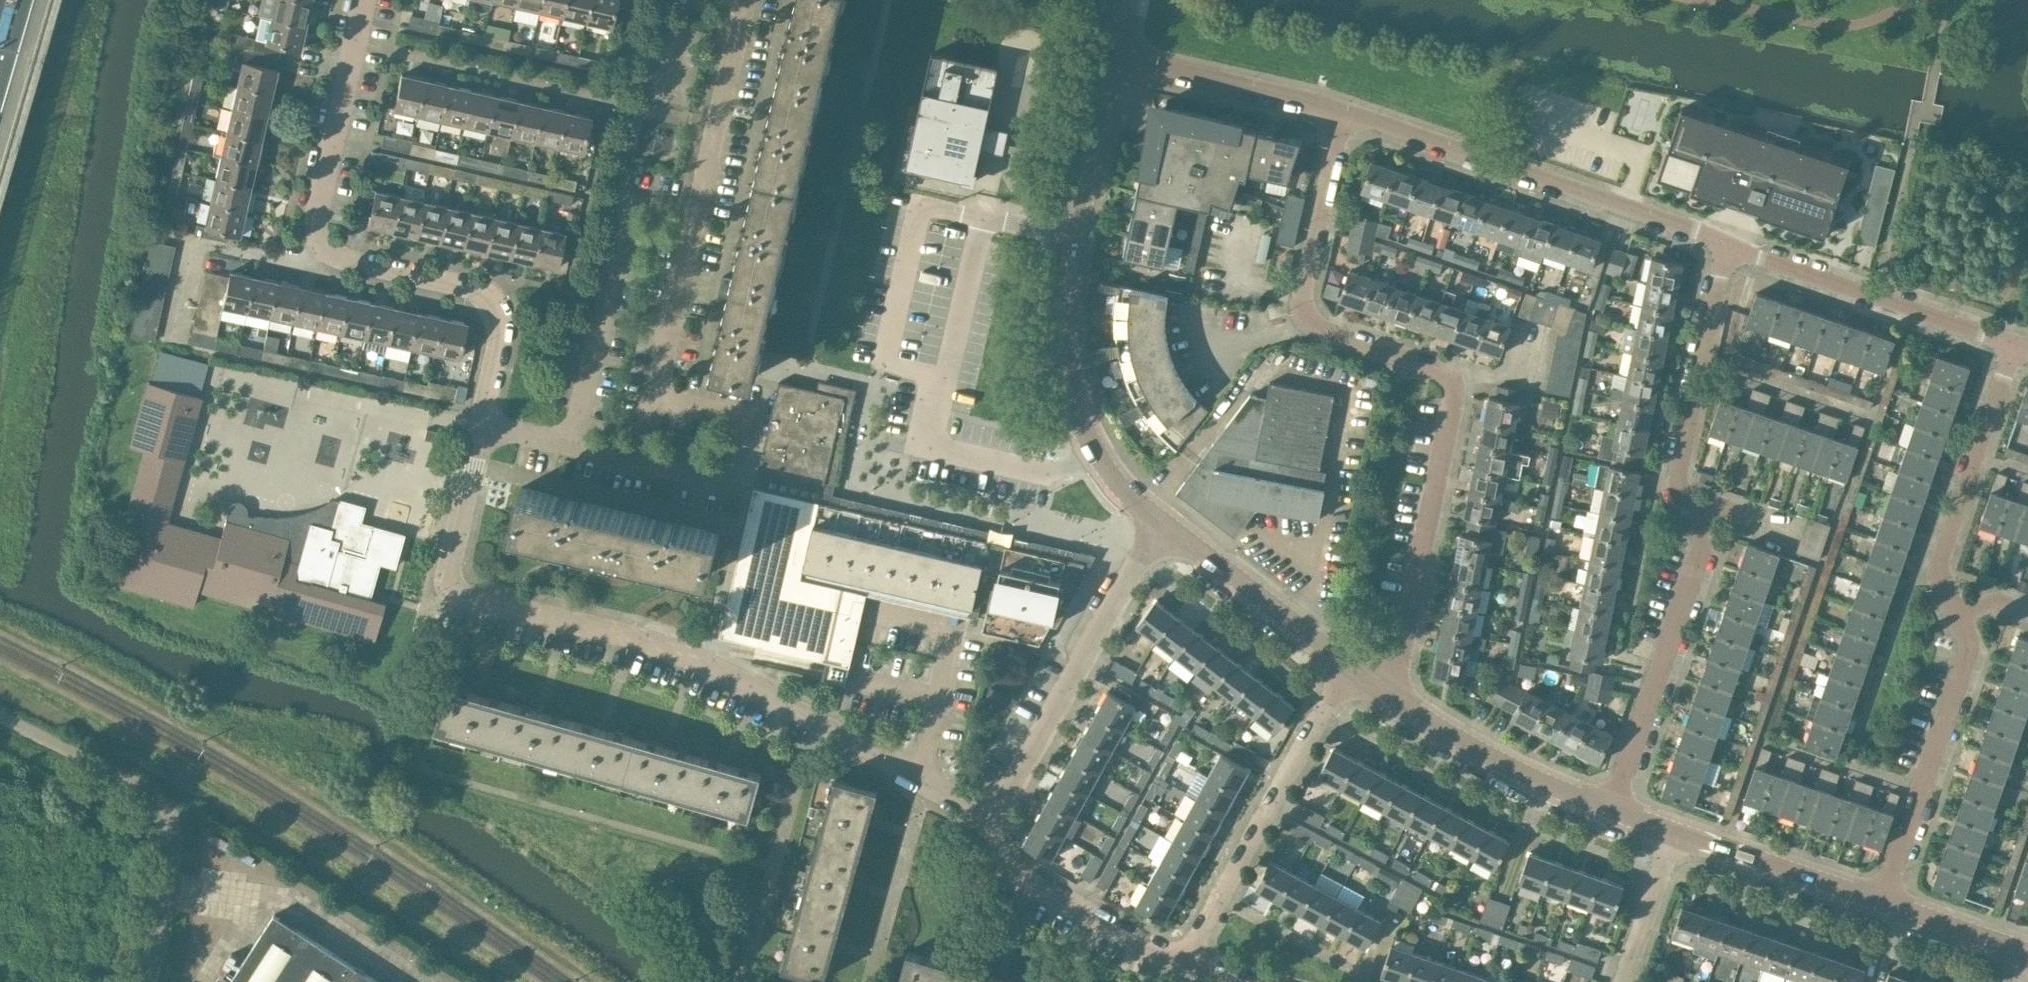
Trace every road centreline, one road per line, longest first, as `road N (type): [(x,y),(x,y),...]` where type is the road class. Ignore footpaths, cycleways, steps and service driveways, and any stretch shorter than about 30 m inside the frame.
road 1 (residential): [(987,816),(705,663),(463,595),(452,566),(486,425)]
road 2 (residential): [(486,425),(640,459),(745,0)]
road 3 (residential): [(1611,810),(1701,547),(1679,475),(1727,244)]
road 4 (residential): [(2014,345),(1941,563),(1967,653),(1883,903)]
road 5 (residential): [(486,425),(502,330),(493,300),(470,287),(339,257),(316,232),(364,0)]
road 6 (residential): [(1163,520),(1093,450),(1063,351),(1063,272),(1110,55)]
road 7 (residential): [(1309,321),(1439,369),(1455,386),(1393,694)]
road 8 (residential): [(1344,110),(1727,244)]
road 9 (unclassified): [(151,981),(173,835),(163,804),(0,716)]
road 10 (residential): [(1183,966),(1349,663)]
road 11 (residential): [(987,816),(1163,520)]
road 12 (residential): [(1727,244),(2014,345)]
road 13 (residential): [(1183,966),(997,860),(985,837),(987,816)]
road 14 (residential): [(1611,810),(1510,767),(1393,694)]
road 15 (residential): [(1110,55),(1344,110)]
road 16 (residential): [(1349,663),(1163,520)]
road 17 (residential): [(1883,903),(1676,833)]
road 18 (residential): [(1344,110),(1302,297),(1309,321)]
road 19 (residential): [(1676,833),(1623,981)]
road 20 (residential): [(2027,953),(1883,903)]
road 21 (residential): [(1309,321),(1254,342),(1191,327)]

